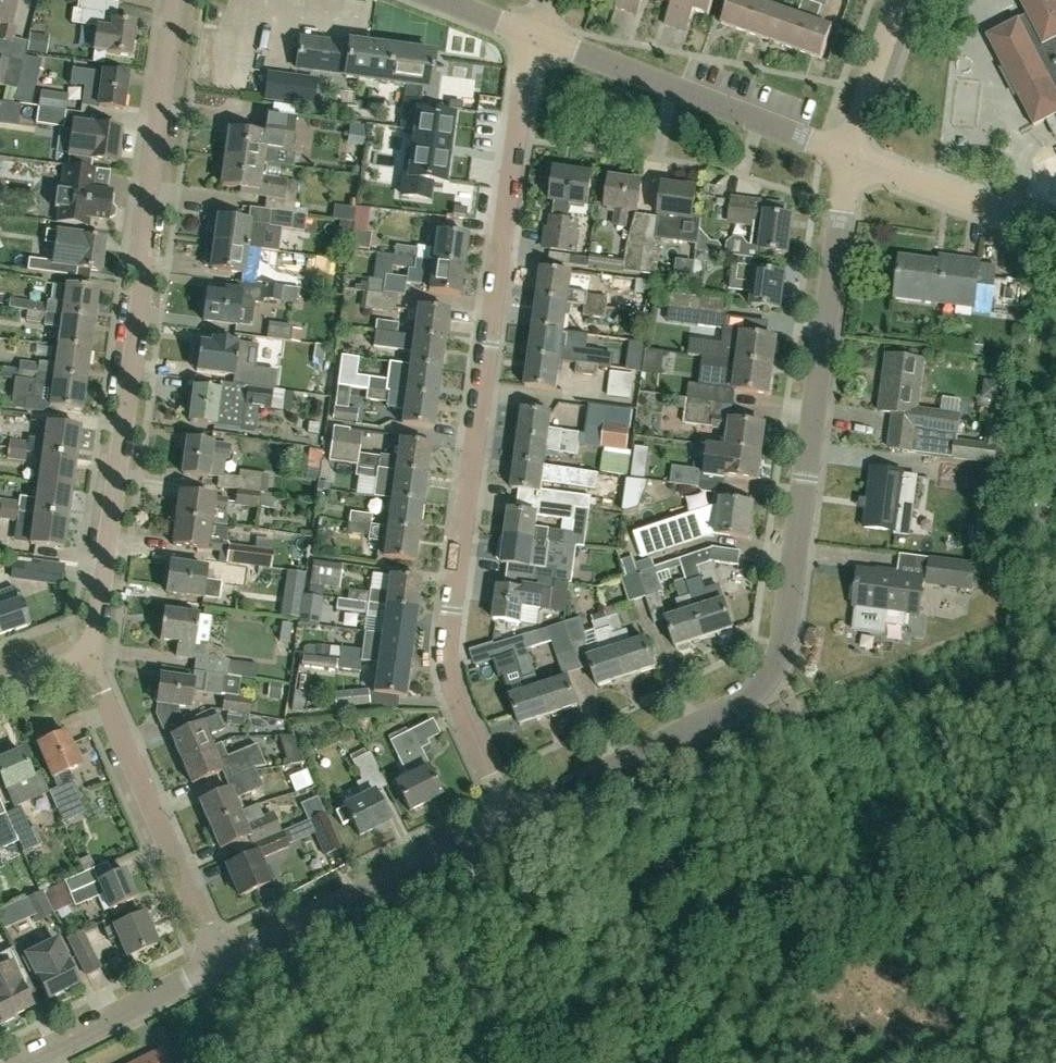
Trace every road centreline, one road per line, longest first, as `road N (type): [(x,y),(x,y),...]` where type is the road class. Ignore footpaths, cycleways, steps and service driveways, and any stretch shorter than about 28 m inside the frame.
road 1 (residential): [(508,818),(736,704),(769,676),(784,637),(848,155)]
road 2 (residential): [(508,818),(455,698),(446,653),(524,84),(540,39)]
road 3 (residential): [(87,655),(145,278),(139,250),(174,0)]
road 4 (residential): [(219,964),(87,655)]
road 5 (residential): [(848,155),(540,39)]
road 6 (residential): [(219,964),(508,818)]
road 7 (residential): [(21,1062),(219,964)]
road 8 (residential): [(1055,225),(848,155)]
road 9 (residential): [(848,155),(898,0)]

